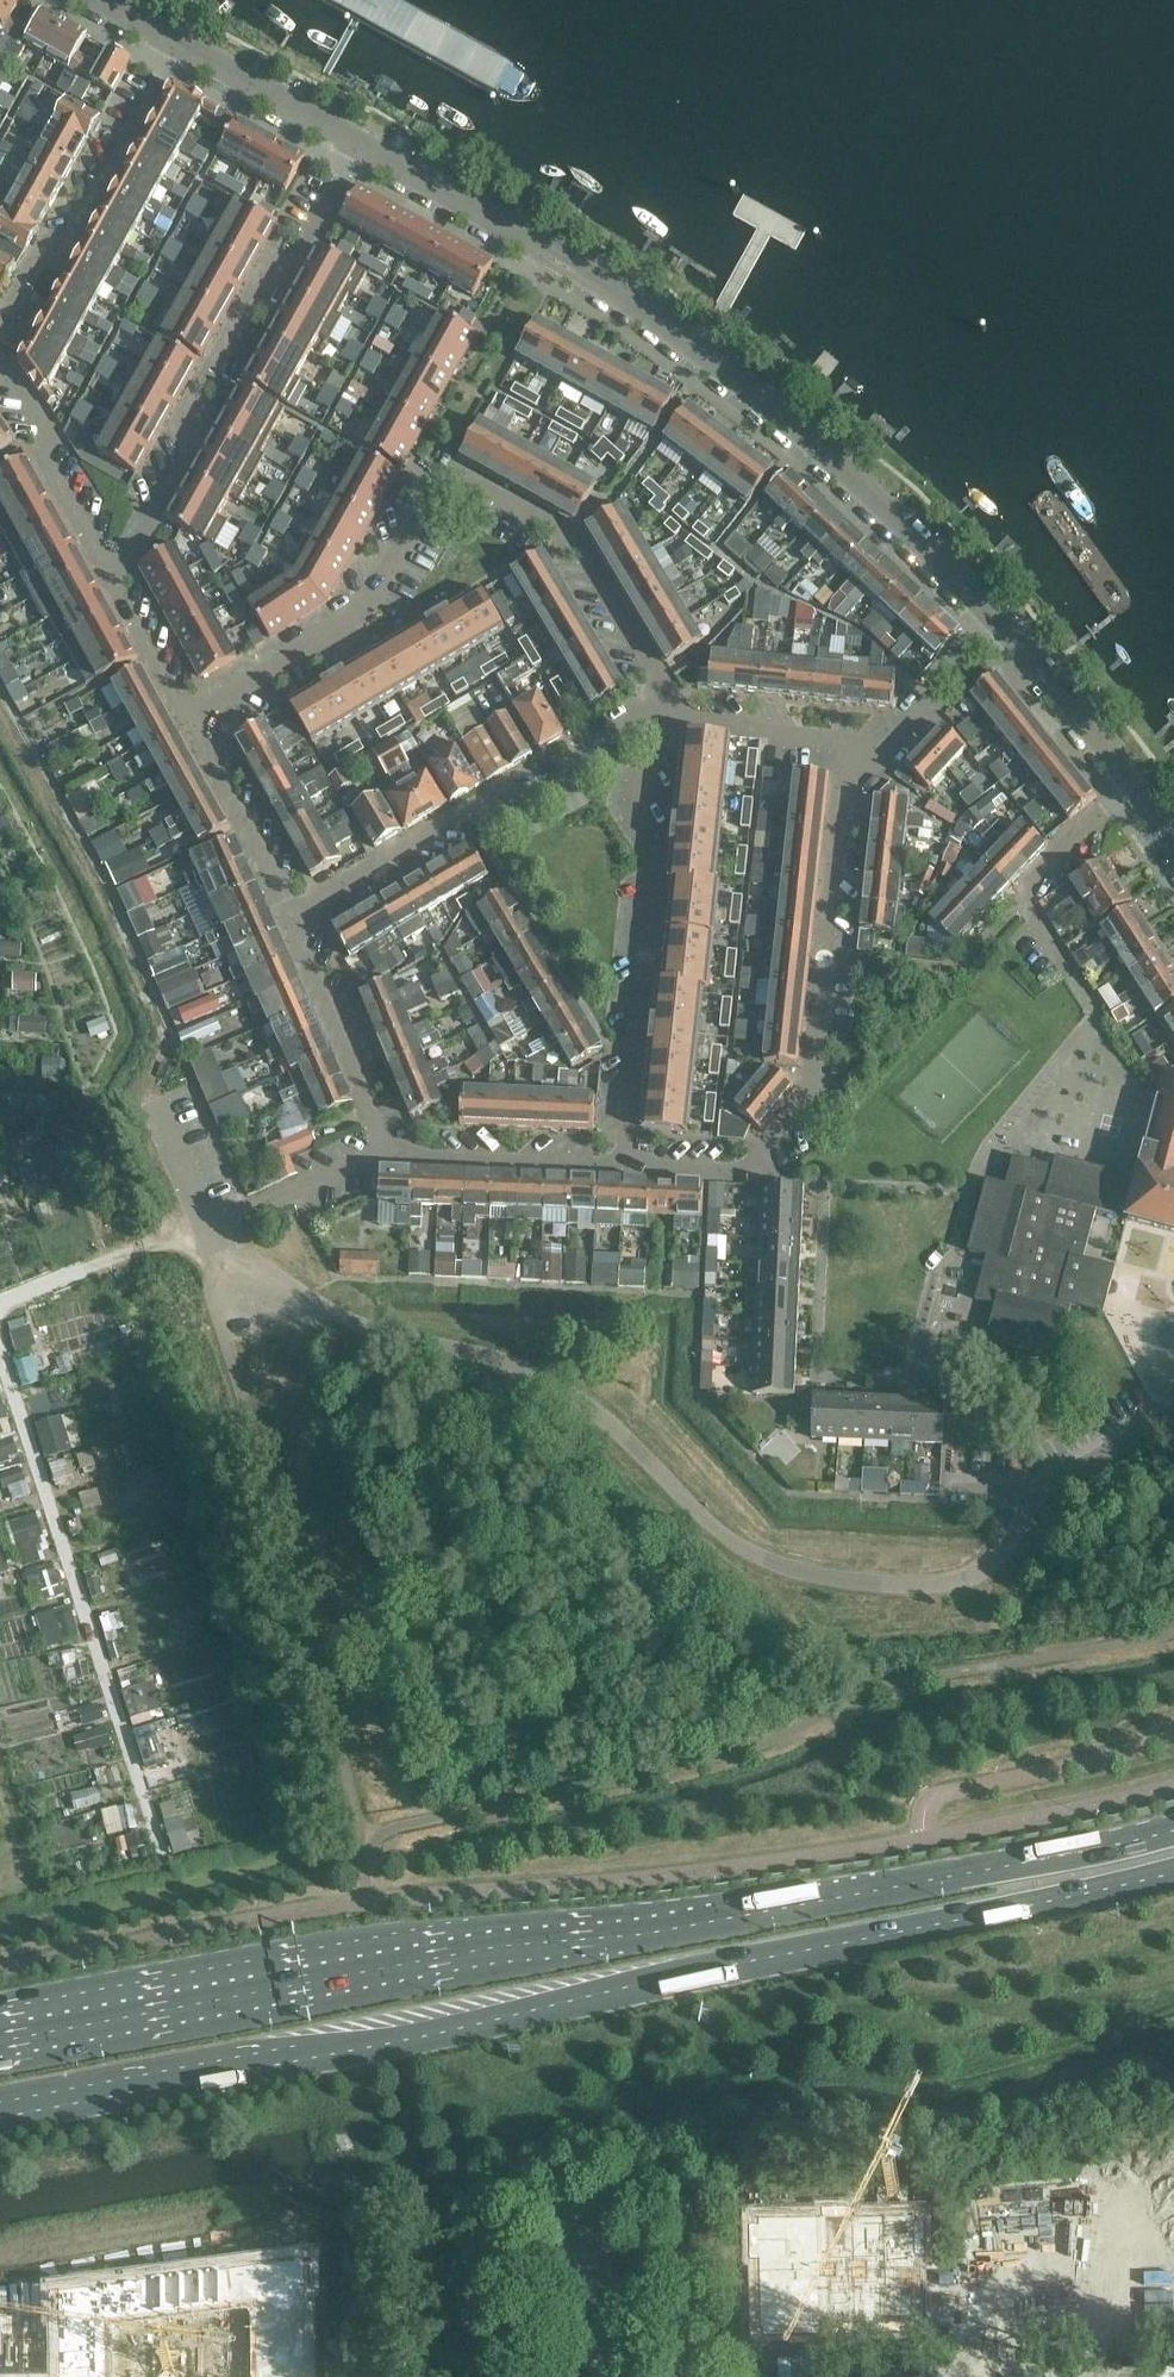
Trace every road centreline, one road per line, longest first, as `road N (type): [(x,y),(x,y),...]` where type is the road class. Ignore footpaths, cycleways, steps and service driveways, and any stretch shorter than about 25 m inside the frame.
road 1 (primary): [(0,2116),(1173,1873)]
road 2 (primary): [(1173,1830),(969,1875),(0,2040)]
road 3 (residential): [(1001,624),(784,415),(518,239),(363,149)]
road 4 (residential): [(1132,788),(1108,803),(1023,902),(1087,1001),(1090,1030),(983,1158),(957,1247),(933,1286),(908,1384)]
road 5 (residential): [(627,1165),(748,1171),(806,1095),(841,783),(891,734)]
road 6 (residential): [(112,590),(194,438),(199,393),(259,283),(294,267),(363,149)]
road 7 (residential): [(187,720),(371,604),(431,491),(445,482),(466,481),(576,541)]
road 8 (residential): [(627,1165),(401,1158),(384,1149),(294,919)]
road 9 (residential): [(627,1165),(671,714)]
road 10 (residential): [(294,919),(671,714)]
road 11 (residential): [(0,322),(29,270),(69,246),(179,44)]
road 12 (residential): [(955,1494),(1030,1497),(1173,1415)]
road 13 (residential): [(294,919),(187,720)]
road 14 (residential): [(891,734),(671,714)]
road 15 (residential): [(363,149),(179,44)]
road 16 (residential): [(1132,788),(1001,624)]
road 17 (residential): [(671,714),(576,541)]
road 18 (residential): [(1001,624),(891,734)]
road 19 (residential): [(187,720),(112,590)]
road 20 (residential): [(112,590),(47,469)]

